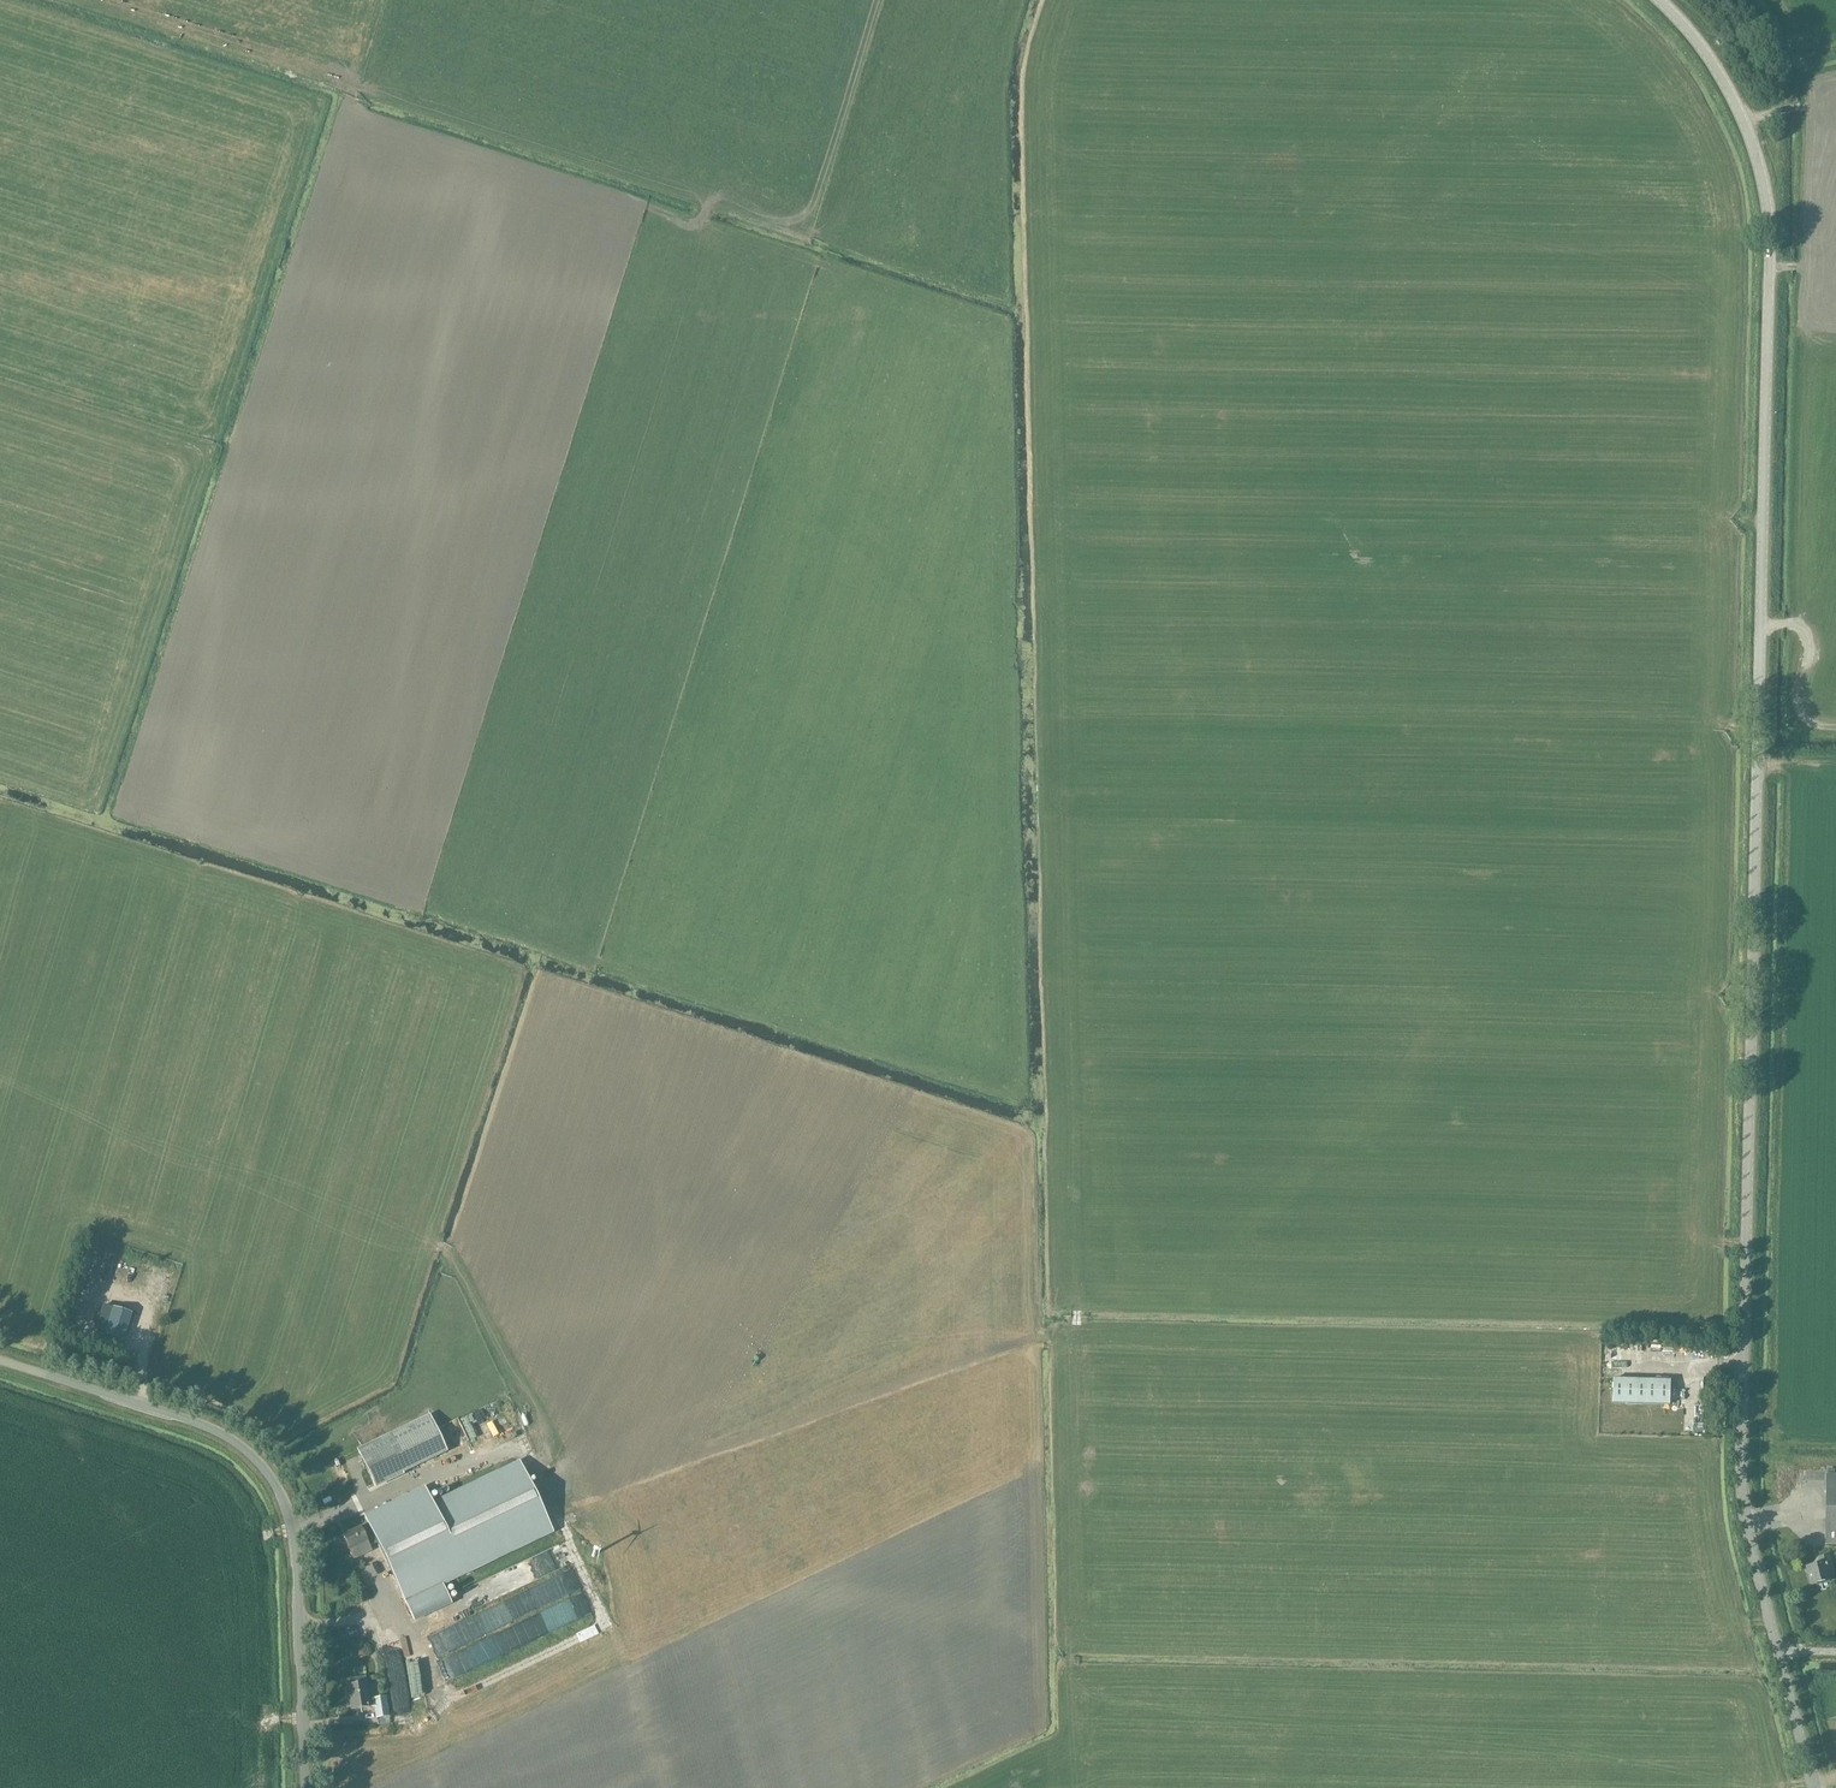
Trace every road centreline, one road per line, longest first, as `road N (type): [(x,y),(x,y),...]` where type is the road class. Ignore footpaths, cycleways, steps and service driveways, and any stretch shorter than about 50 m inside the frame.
road 1 (tertiary): [(1815,1787),(1740,1476),(1770,236),(1761,173),(1736,104),(1658,0)]
road 2 (unclassified): [(304,1787),(293,1526),(263,1469),(230,1439),(191,1421),(0,1361)]

